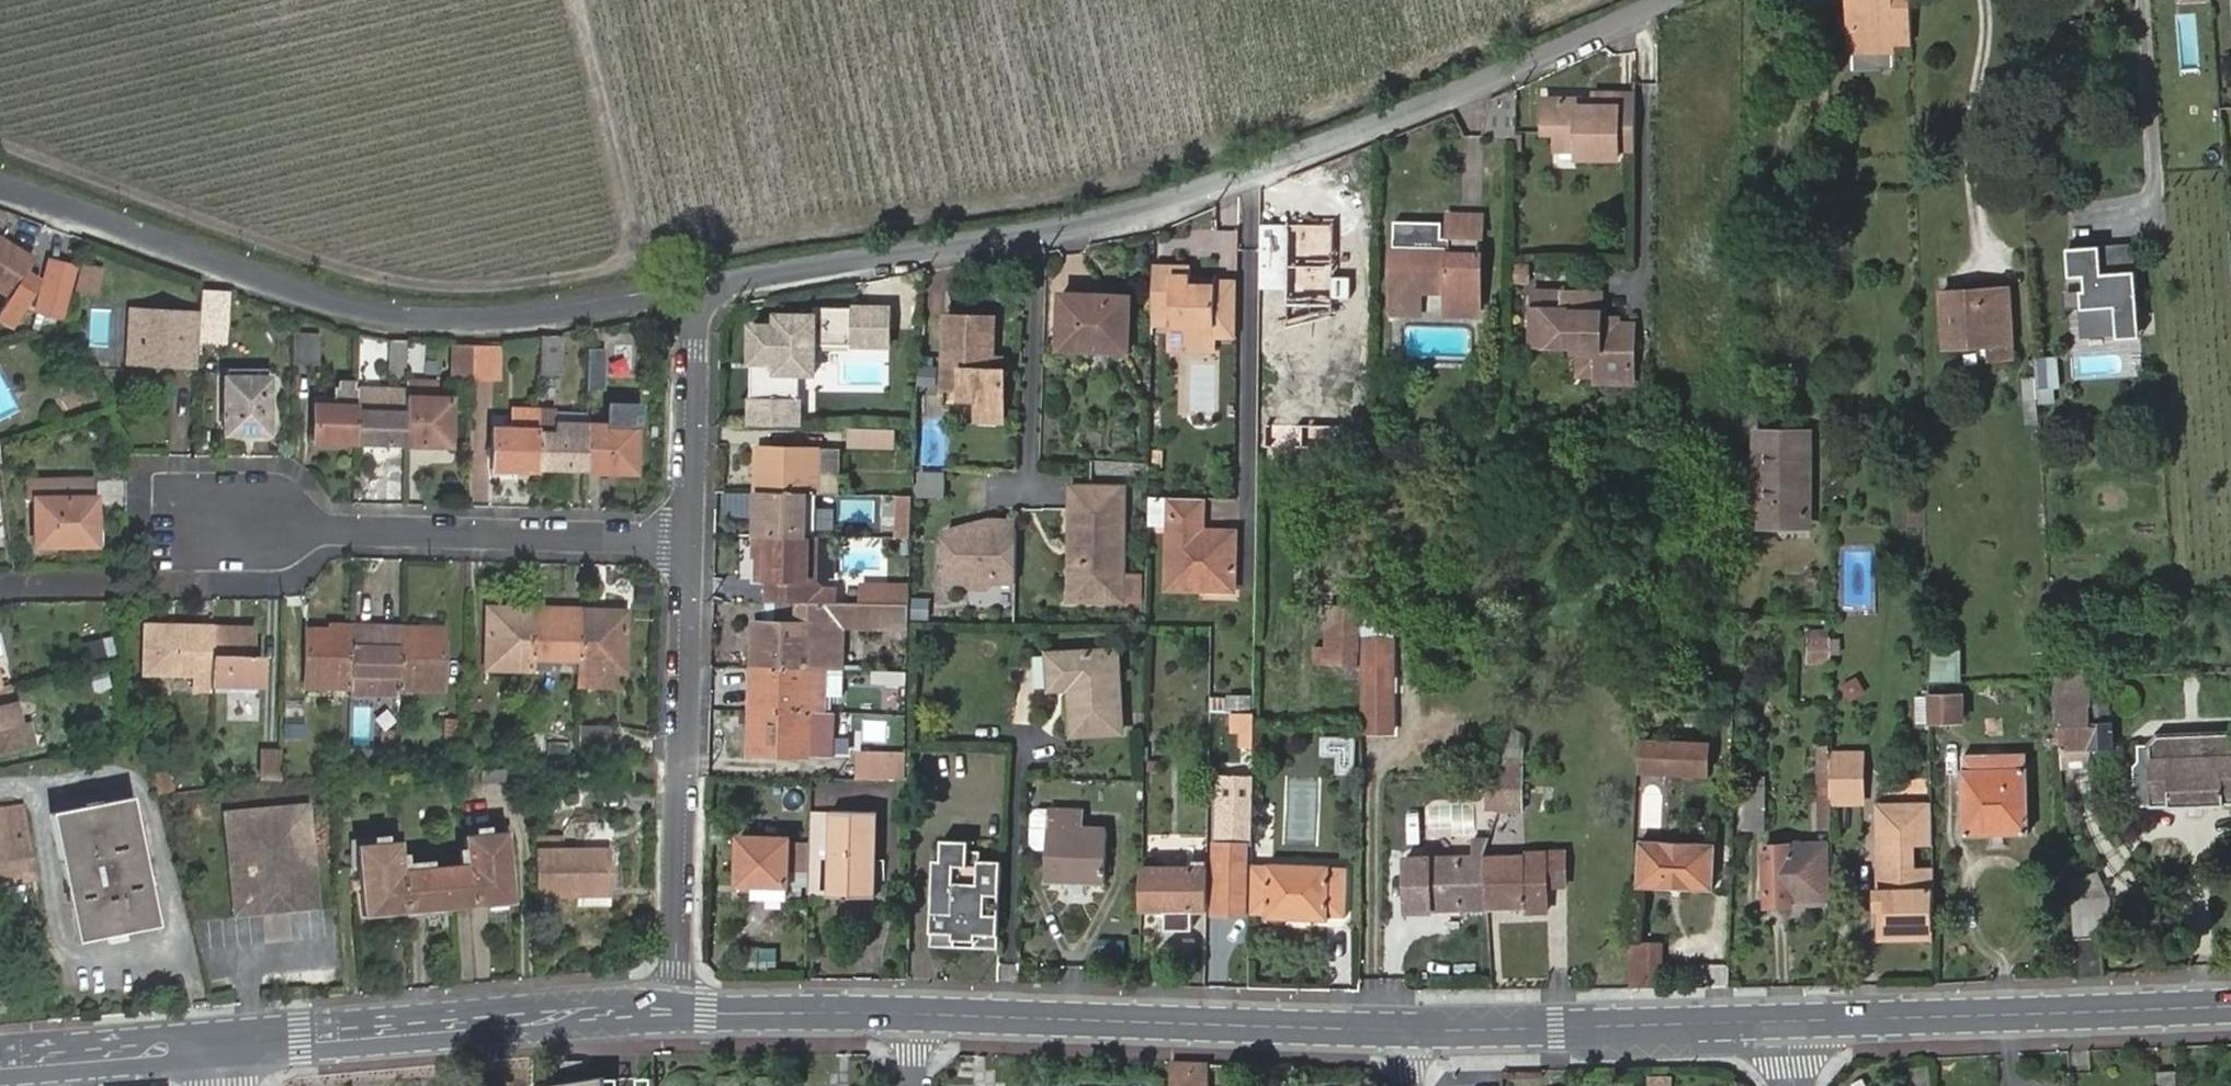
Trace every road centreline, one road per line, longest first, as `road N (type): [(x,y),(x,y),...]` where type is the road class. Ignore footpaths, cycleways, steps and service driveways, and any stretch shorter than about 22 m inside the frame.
road 1 (unclassified): [(701,294),(992,242),(1253,179),(1688,0)]
road 2 (track): [(632,247),(680,255),(1160,172),(1597,0)]
road 3 (track): [(0,144),(355,274),(507,290),(616,269),(632,247),(576,0)]
road 4 (unclassified): [(0,185),(322,301),(389,317),(458,320),(701,294)]
road 5 (primary): [(1405,1029),(914,1011)]
road 6 (residential): [(674,1013),(689,541)]
road 7 (residential): [(689,541),(220,524)]
road 8 (primary): [(674,1013),(217,1044)]
road 9 (primary): [(1789,1022),(2230,1006)]
road 10 (primary): [(1738,1024),(1405,1029)]
road 11 (residential): [(689,541),(701,294)]
road 12 (primary): [(914,1011),(674,1013)]
road 13 (primary): [(217,1044),(0,1064)]

